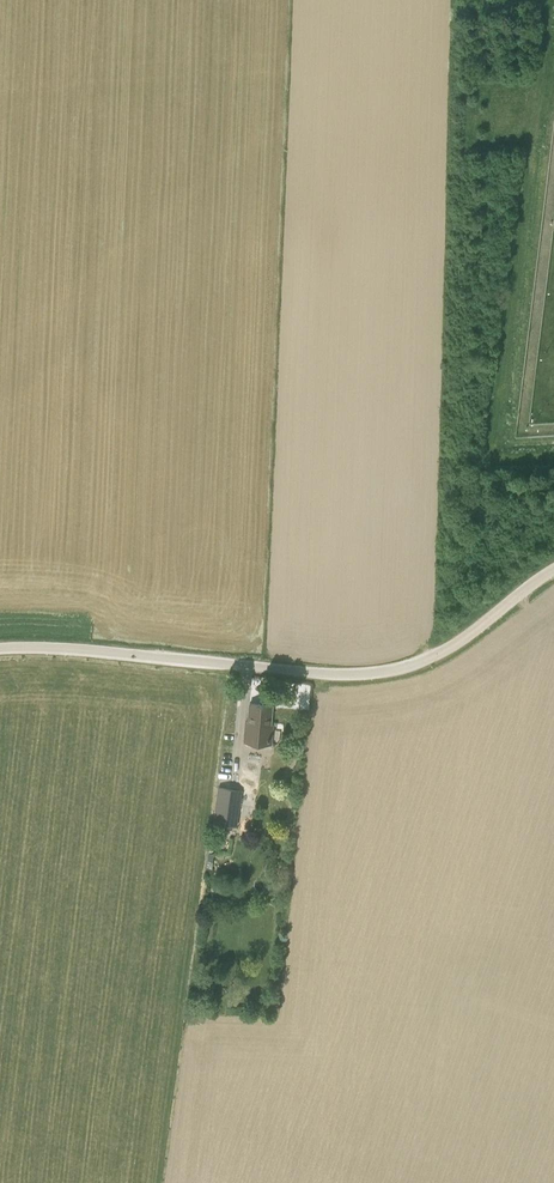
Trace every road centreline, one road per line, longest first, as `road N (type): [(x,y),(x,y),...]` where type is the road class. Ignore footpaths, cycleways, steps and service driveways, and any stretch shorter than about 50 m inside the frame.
road 1 (unclassified): [(0,645),(388,670),(446,649),(553,570)]

